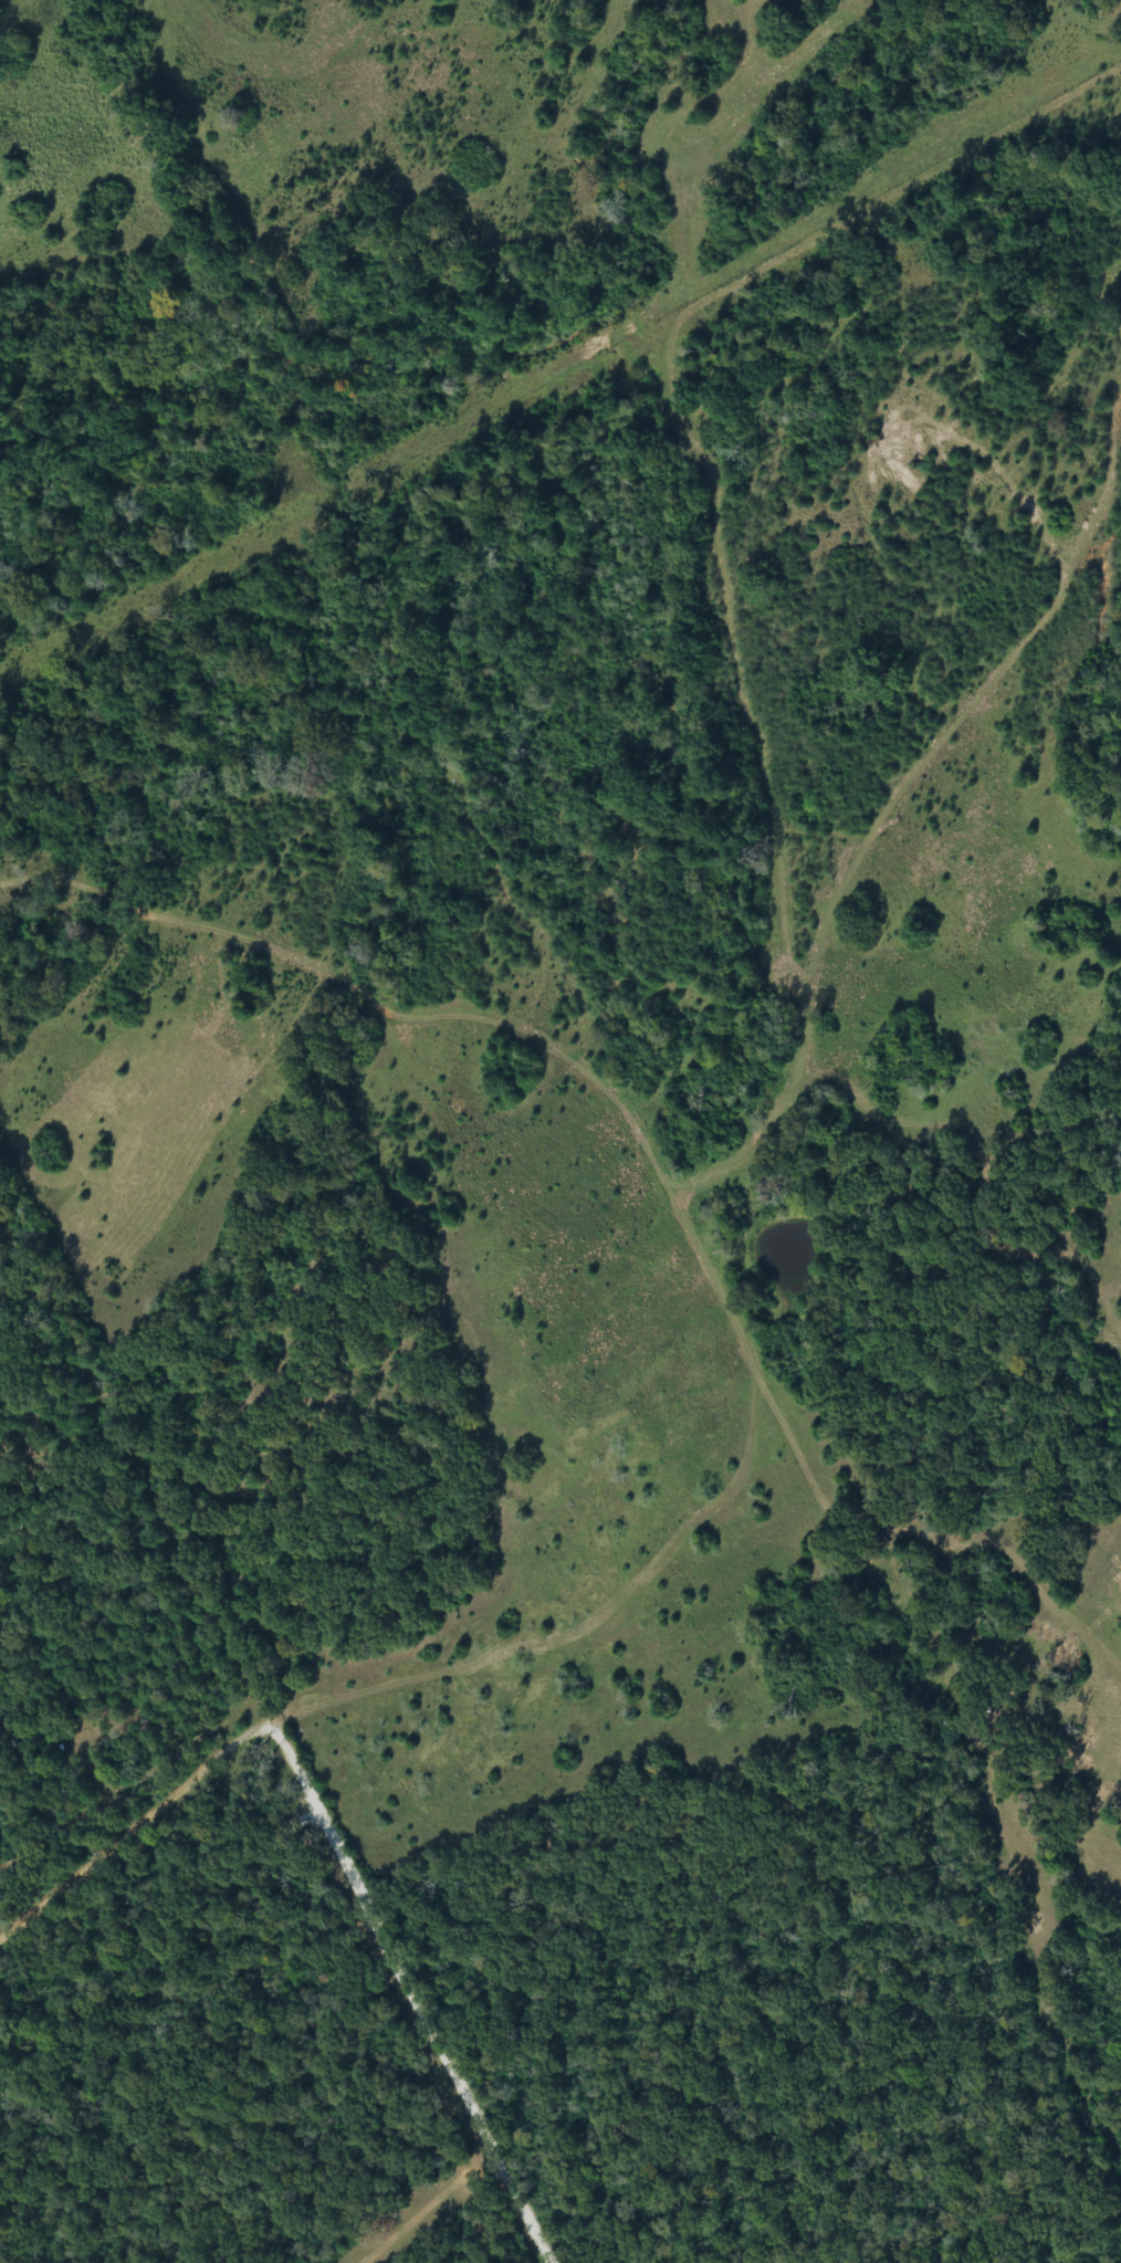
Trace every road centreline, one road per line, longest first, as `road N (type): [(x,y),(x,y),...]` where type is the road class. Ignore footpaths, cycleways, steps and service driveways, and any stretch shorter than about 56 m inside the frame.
road 1 (residential): [(453,2262),(240,1988)]

